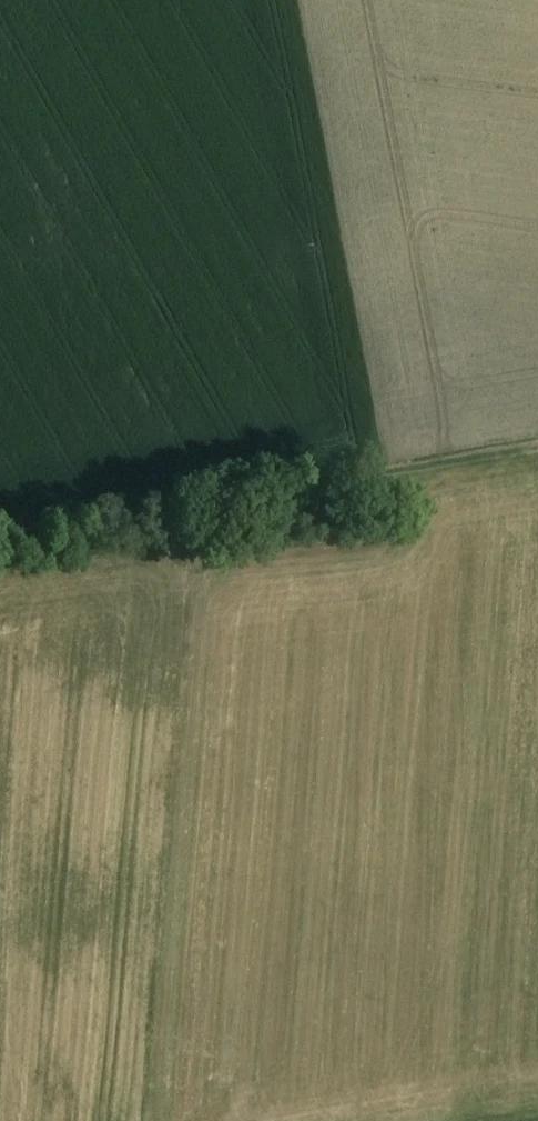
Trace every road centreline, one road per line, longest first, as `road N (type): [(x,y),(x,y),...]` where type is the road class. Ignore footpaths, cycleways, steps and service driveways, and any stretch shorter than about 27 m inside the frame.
road 1 (track): [(537,444),(267,490)]

